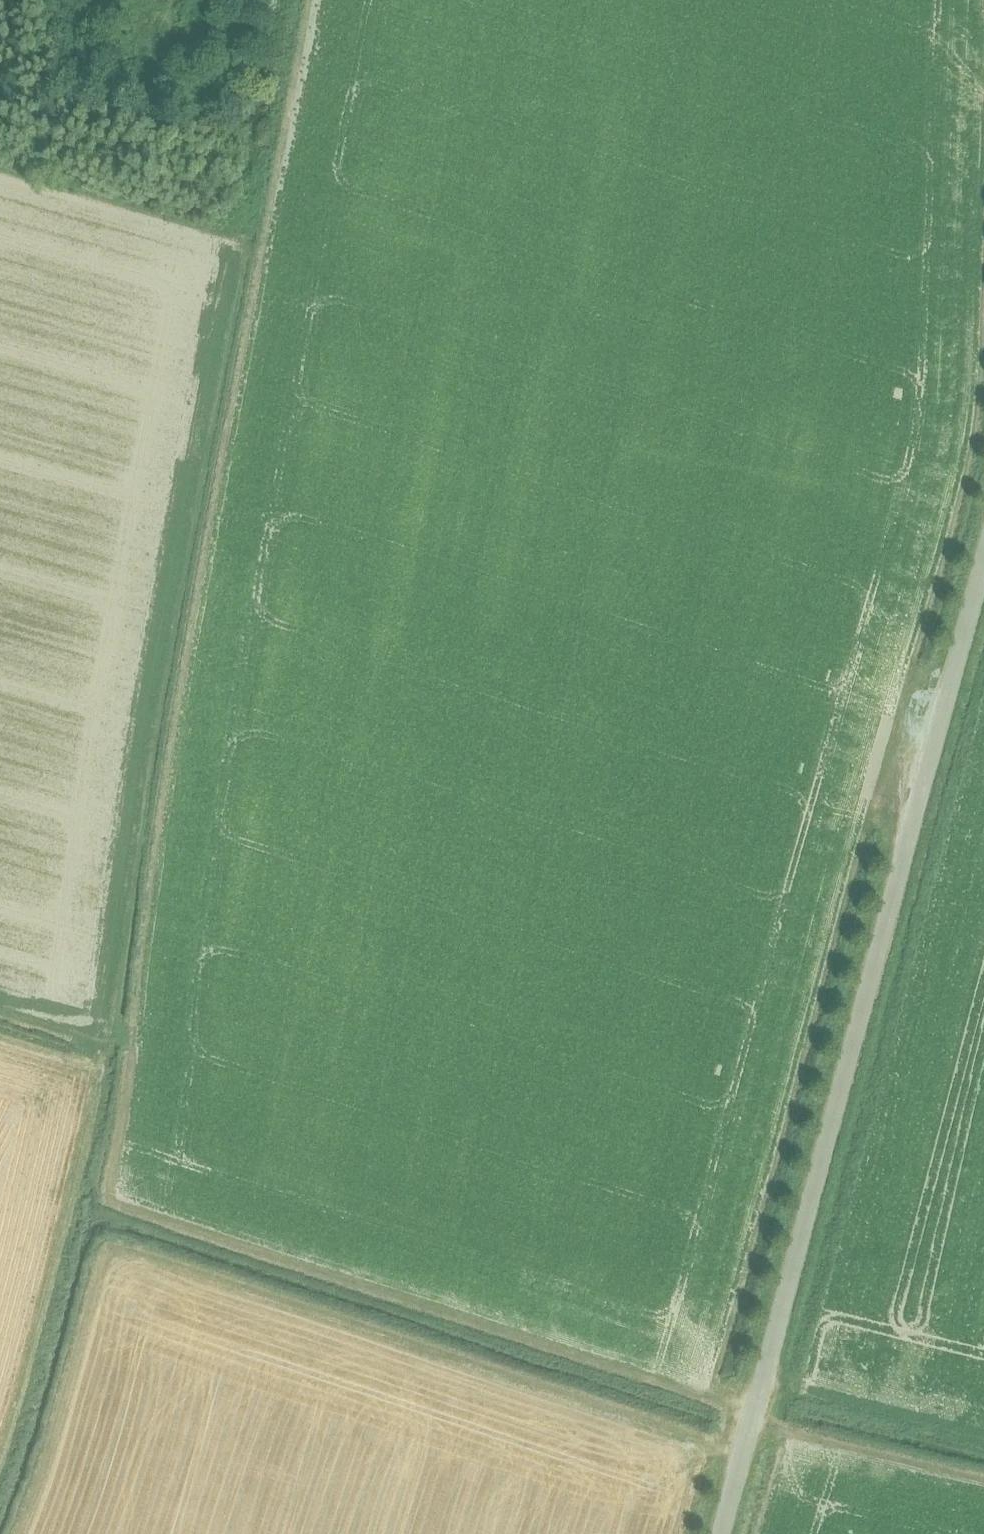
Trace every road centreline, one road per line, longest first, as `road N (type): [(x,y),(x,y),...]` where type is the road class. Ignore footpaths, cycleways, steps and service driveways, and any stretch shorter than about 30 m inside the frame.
road 1 (unclassified): [(720,1533),(983,559)]

